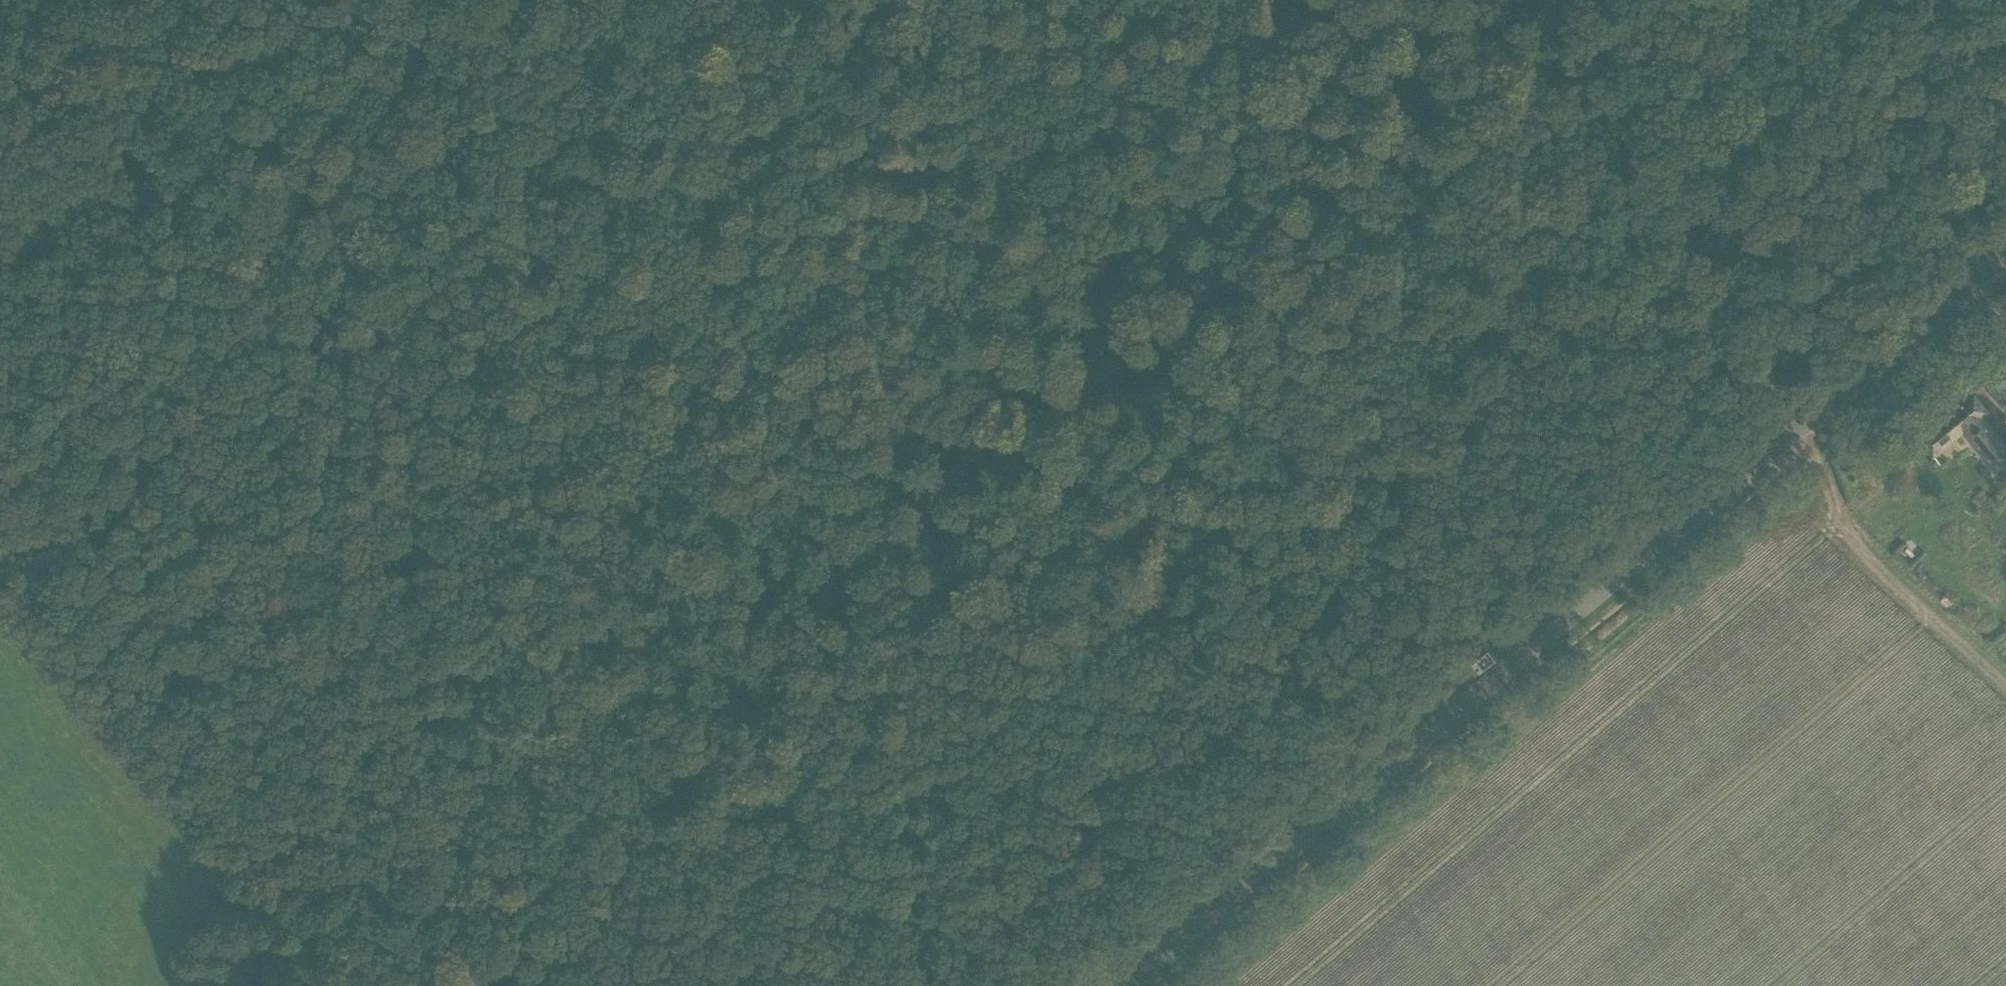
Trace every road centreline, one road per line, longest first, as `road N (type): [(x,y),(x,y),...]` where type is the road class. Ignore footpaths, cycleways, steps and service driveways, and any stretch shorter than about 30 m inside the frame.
road 1 (track): [(197,0),(294,154),(511,417),(599,559),(732,739),(824,848),(969,985)]
road 2 (tertiary): [(1106,985),(1169,947),(2005,259)]
road 3 (track): [(1456,0),(1802,426)]

